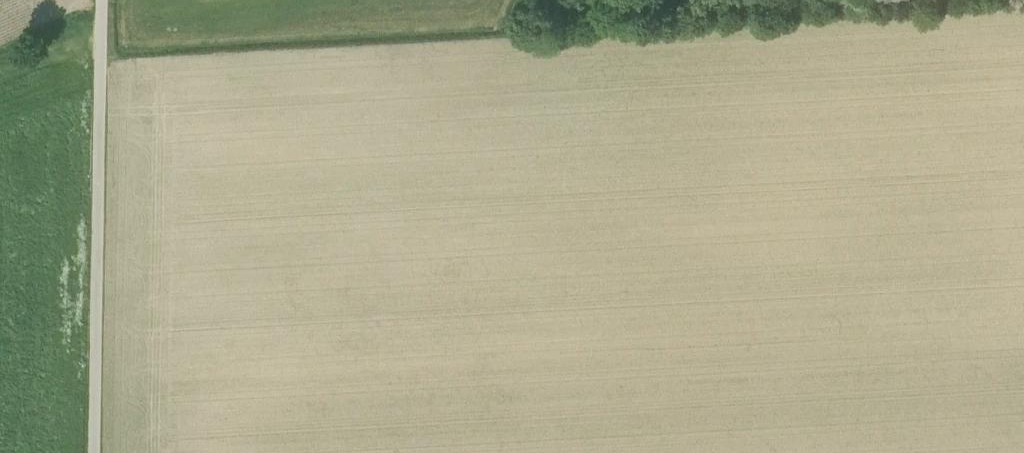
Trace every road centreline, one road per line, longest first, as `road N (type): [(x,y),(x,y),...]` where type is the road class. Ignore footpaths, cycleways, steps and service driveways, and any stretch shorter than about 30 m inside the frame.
road 1 (residential): [(102,0),(93,452)]

